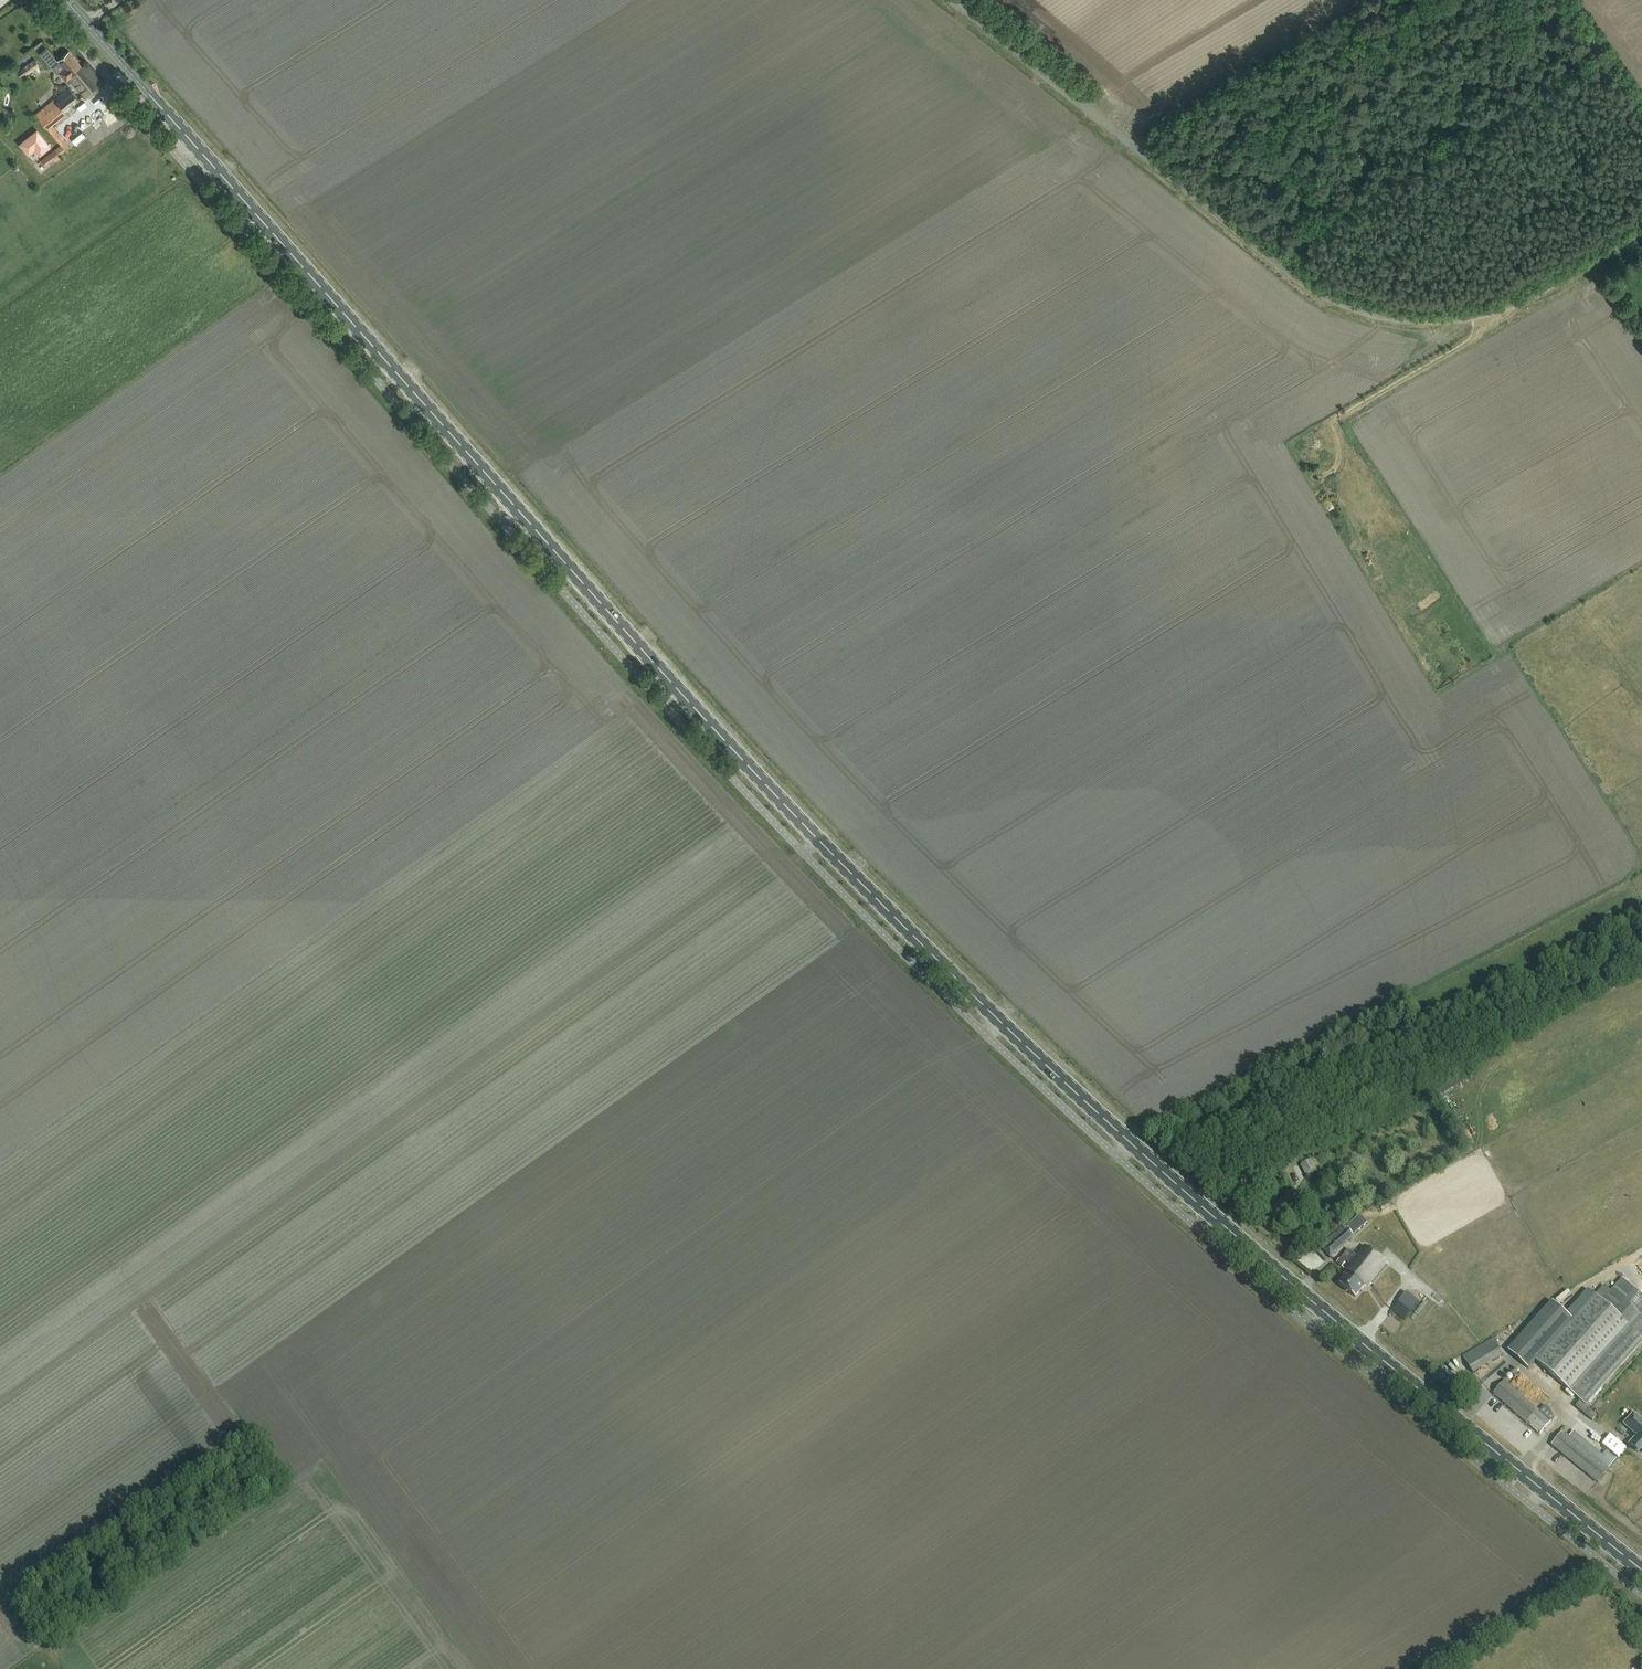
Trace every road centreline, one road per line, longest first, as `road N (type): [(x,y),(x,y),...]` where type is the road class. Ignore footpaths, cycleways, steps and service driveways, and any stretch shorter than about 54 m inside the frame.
road 1 (unclassified): [(1641,1595),(1195,1225),(833,883),(40,0)]
road 2 (primary): [(1641,1571),(1160,1170),(846,868),(66,0)]
road 3 (unclassified): [(1641,238),(1490,314),(1432,322),(1364,312),(1308,285),(955,0)]

